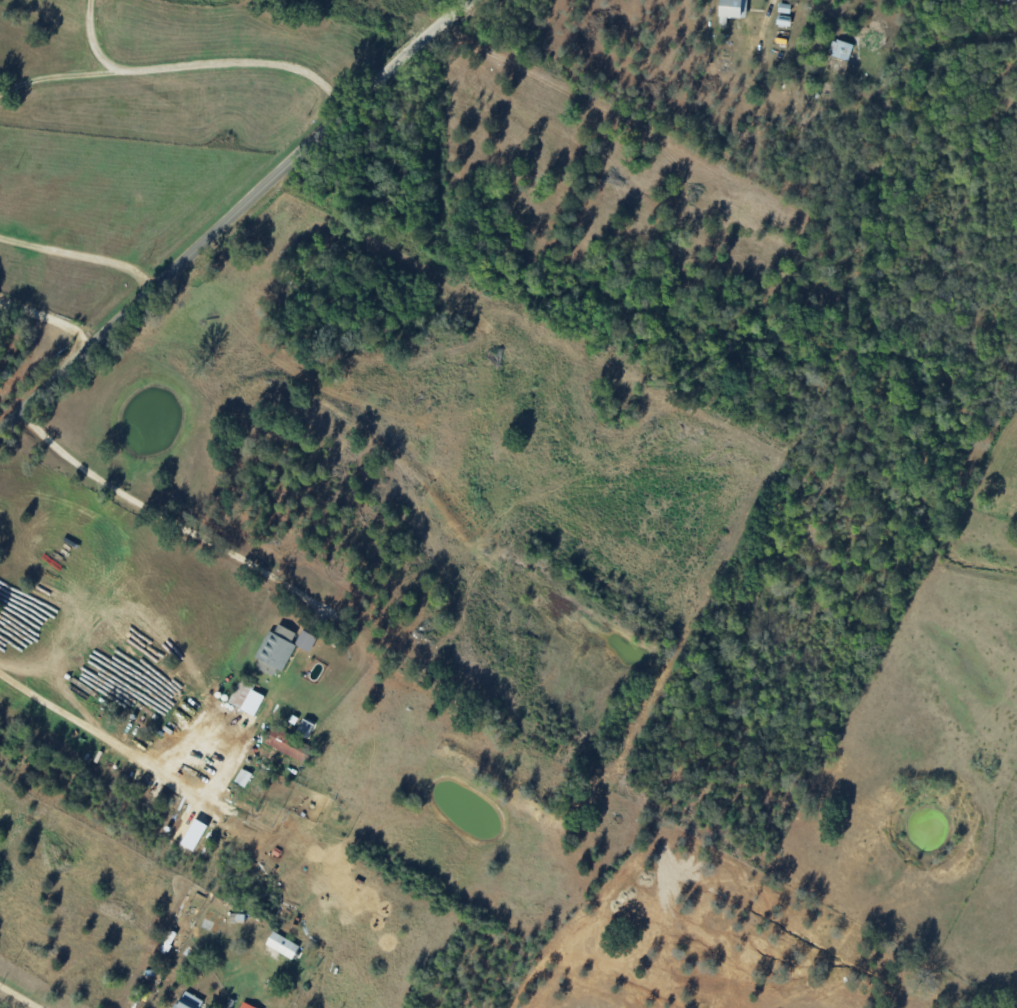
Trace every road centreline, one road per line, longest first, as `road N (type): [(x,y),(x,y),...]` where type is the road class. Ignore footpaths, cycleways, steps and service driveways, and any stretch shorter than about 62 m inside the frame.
road 1 (residential): [(0,438),(474,0)]

